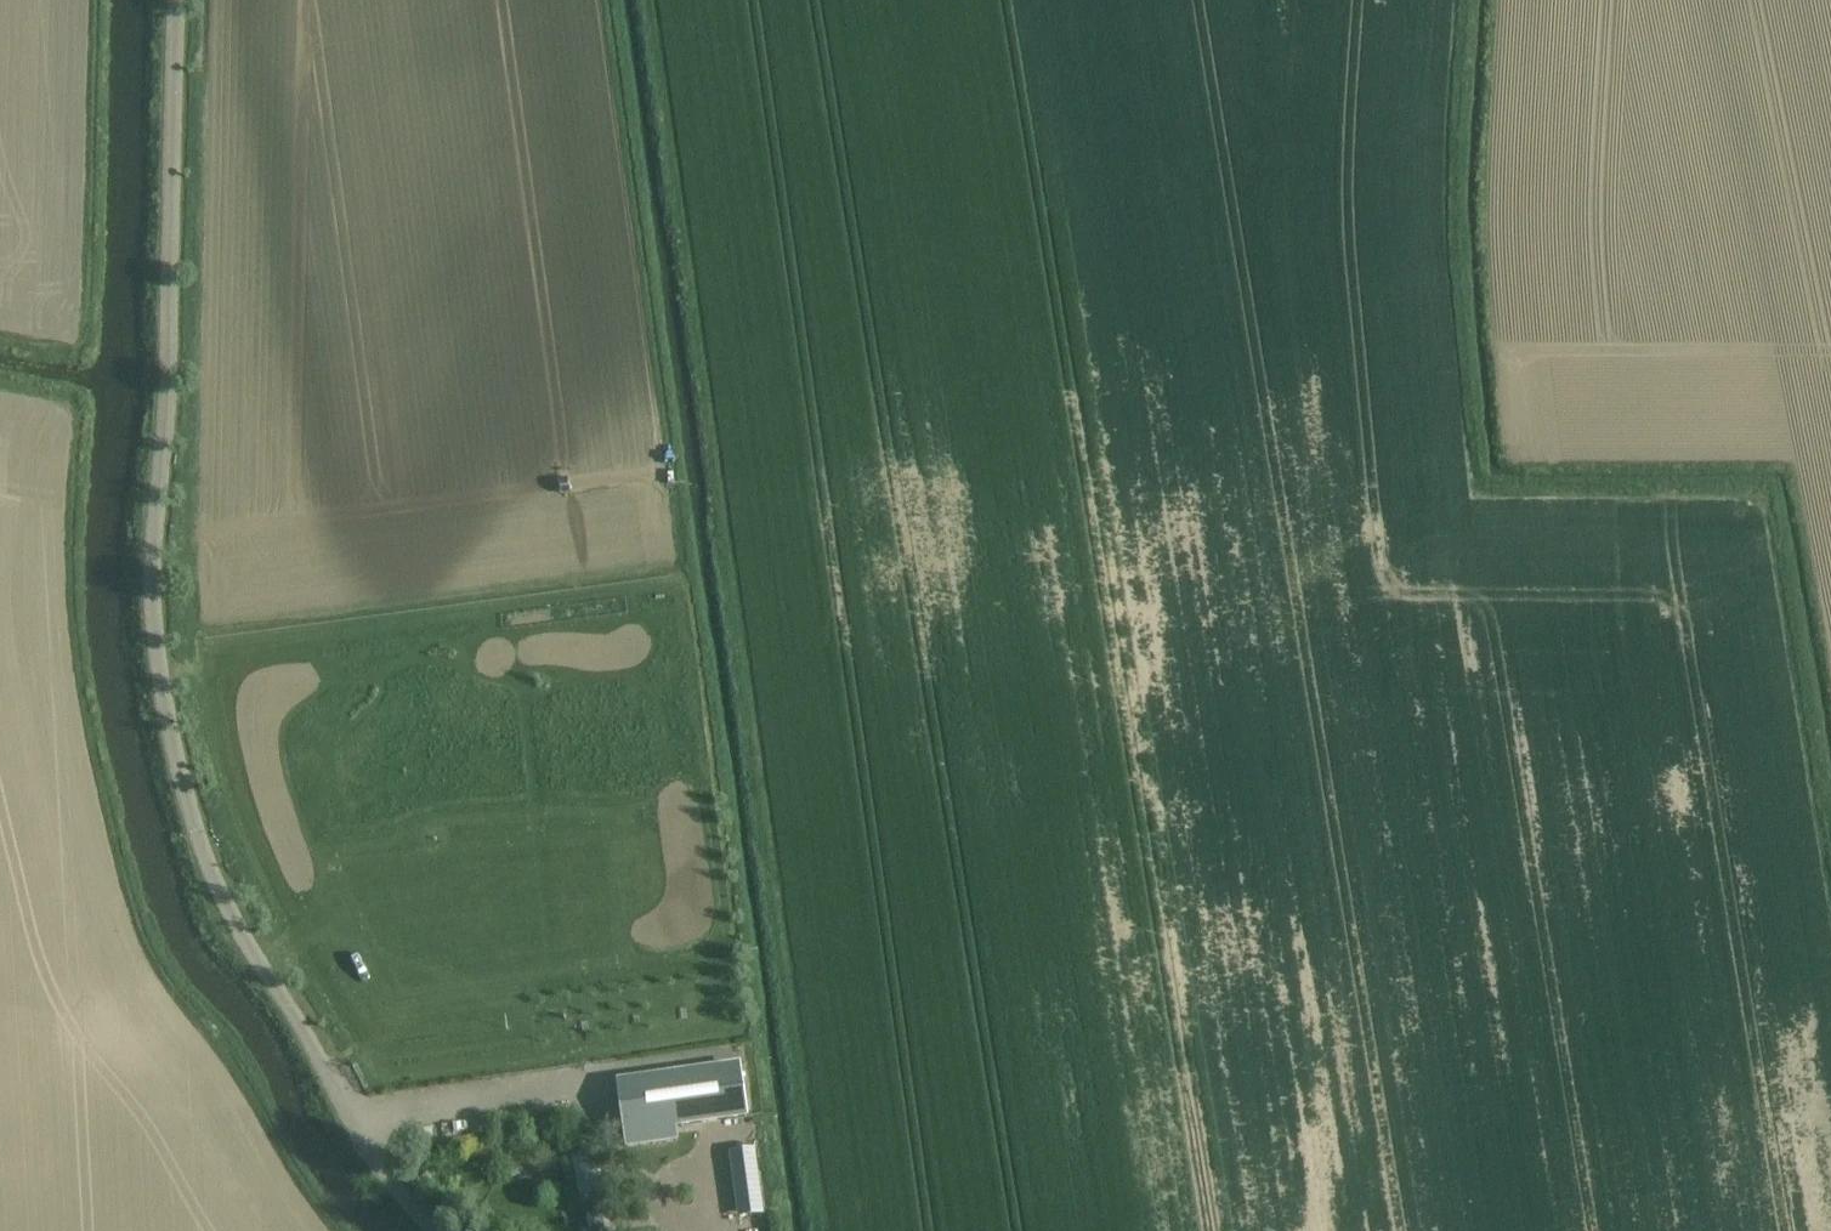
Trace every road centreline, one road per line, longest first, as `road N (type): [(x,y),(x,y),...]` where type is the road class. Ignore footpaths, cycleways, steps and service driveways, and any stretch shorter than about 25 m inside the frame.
road 1 (track): [(644,0),(817,1230)]
road 2 (track): [(1830,858),(1770,489),(1478,486),(1455,205),(1467,0)]
road 3 (track): [(337,1230),(173,982),(130,899),(74,649),(70,505),(78,411),(56,391),(0,380)]

